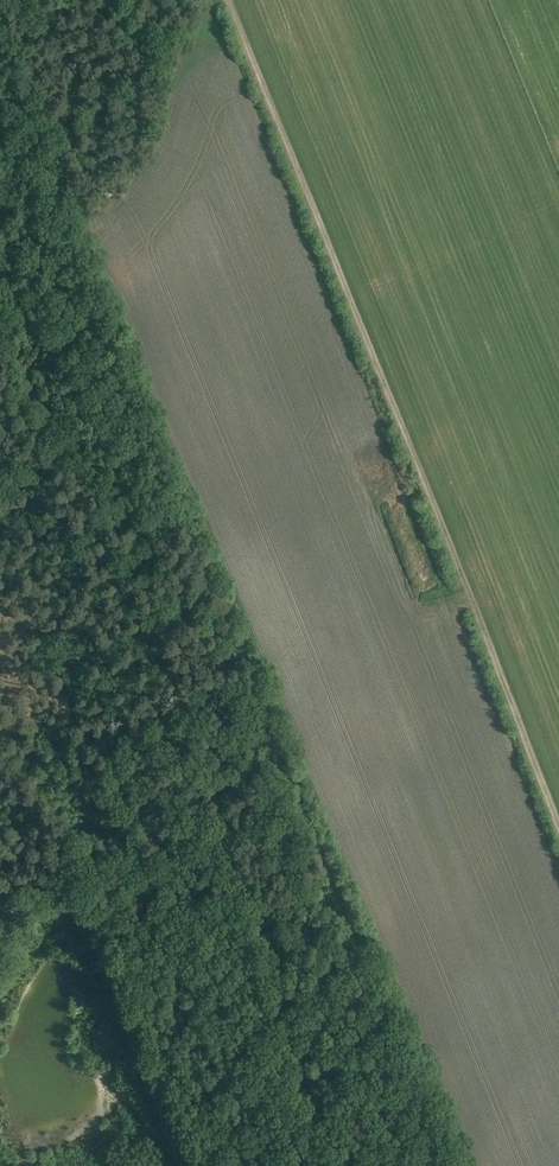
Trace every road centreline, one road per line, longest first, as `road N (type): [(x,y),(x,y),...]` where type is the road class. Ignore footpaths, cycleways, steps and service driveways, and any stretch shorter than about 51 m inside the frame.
road 1 (track): [(230,0),(558,835)]

